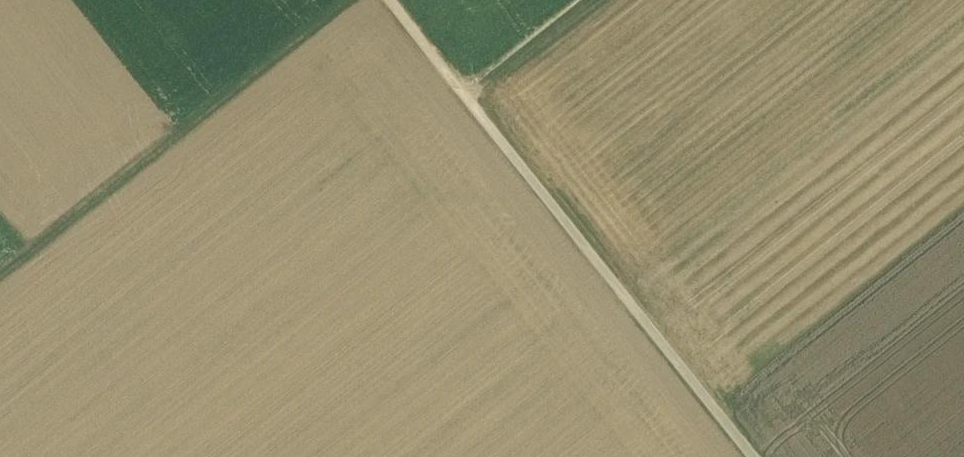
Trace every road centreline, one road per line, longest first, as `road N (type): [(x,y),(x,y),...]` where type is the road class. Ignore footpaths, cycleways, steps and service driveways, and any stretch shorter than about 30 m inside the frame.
road 1 (track): [(393,0),(754,456)]
road 2 (track): [(0,279),(356,0)]
road 3 (track): [(596,0),(471,97)]

